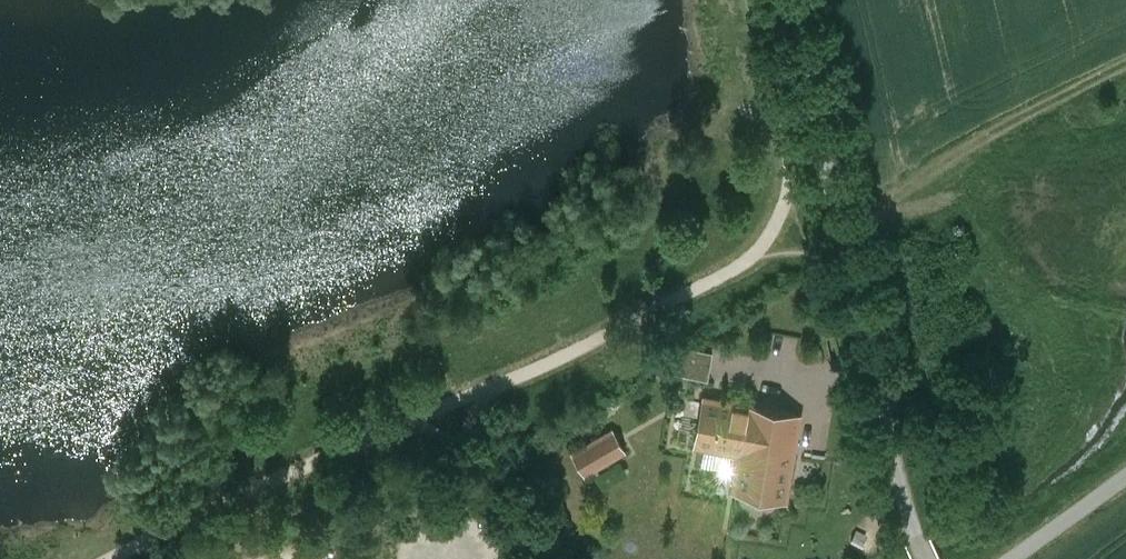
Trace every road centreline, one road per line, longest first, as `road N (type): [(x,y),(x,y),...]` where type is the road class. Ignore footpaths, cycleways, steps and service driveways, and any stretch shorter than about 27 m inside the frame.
road 1 (unclassified): [(926,558),(900,489),(790,0)]

